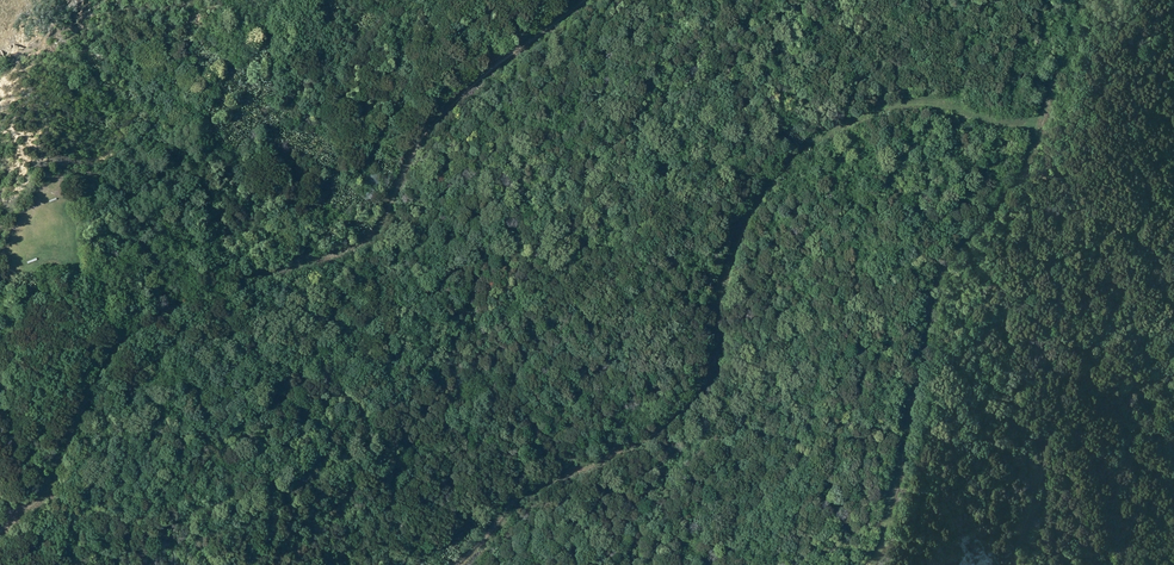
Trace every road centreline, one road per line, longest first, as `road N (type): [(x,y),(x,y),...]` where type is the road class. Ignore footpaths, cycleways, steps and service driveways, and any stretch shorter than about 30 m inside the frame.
road 1 (track): [(0,548),(75,462),(127,332),(200,284),(305,259),(395,224),(440,123),(476,80),(593,0)]
road 2 (track): [(456,564),(527,490),(620,450),(707,383),(732,248),(775,169),(835,125),(876,107),(956,104),(1014,129),(1042,165)]
road 3 (track): [(1042,165),(1091,0)]

